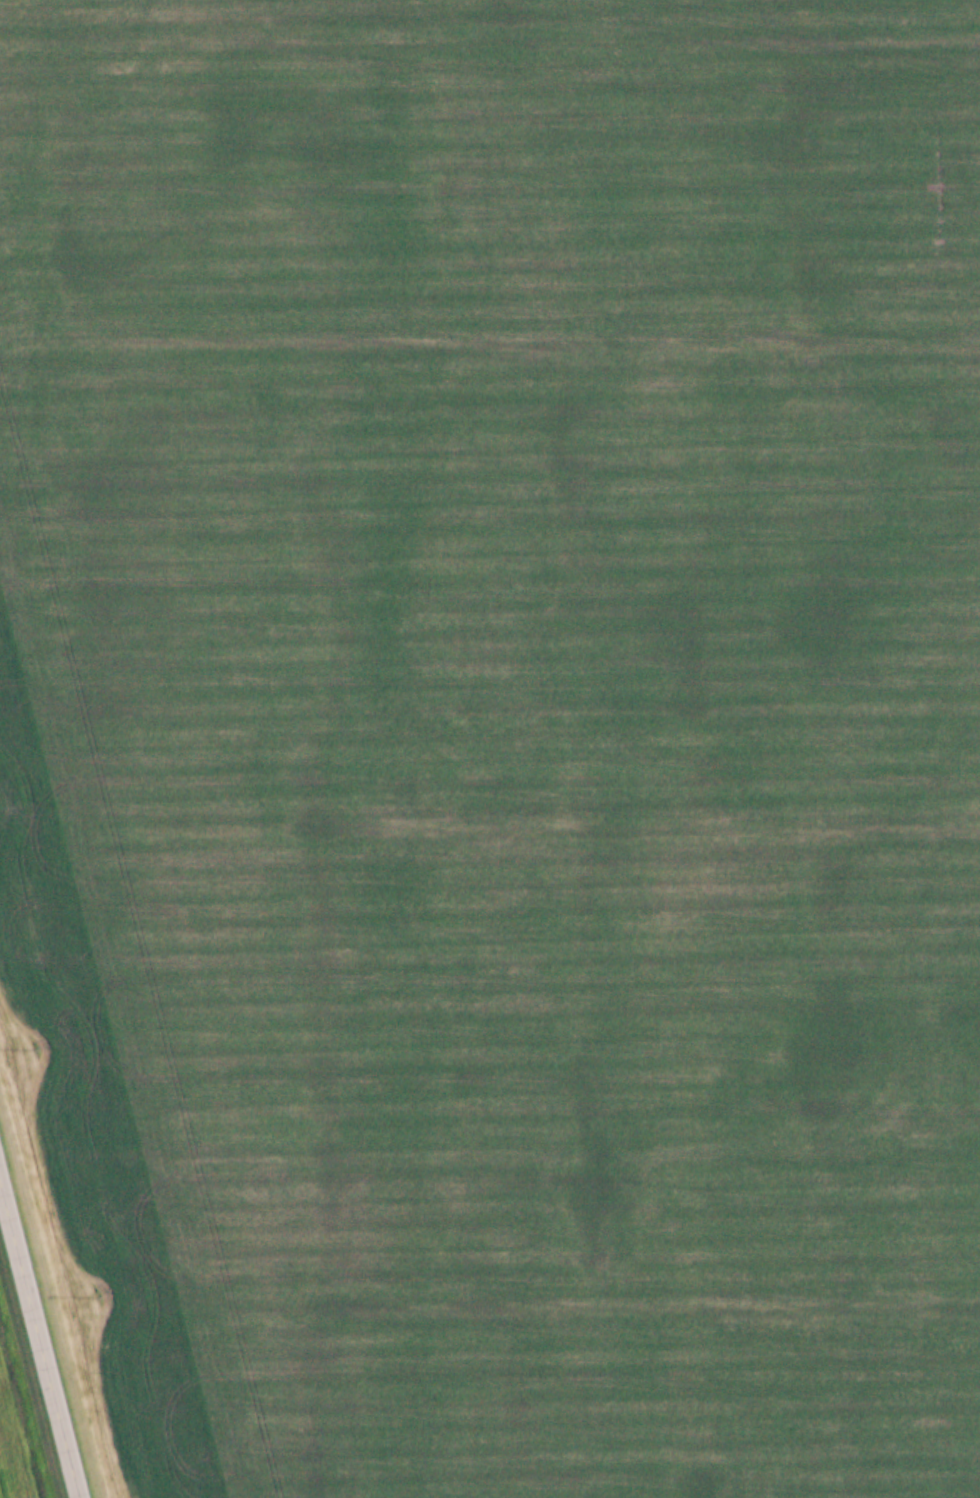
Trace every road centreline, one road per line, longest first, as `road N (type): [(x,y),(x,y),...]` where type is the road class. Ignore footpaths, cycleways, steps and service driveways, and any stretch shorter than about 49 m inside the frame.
road 1 (tertiary): [(78,1497),(0,1184)]

